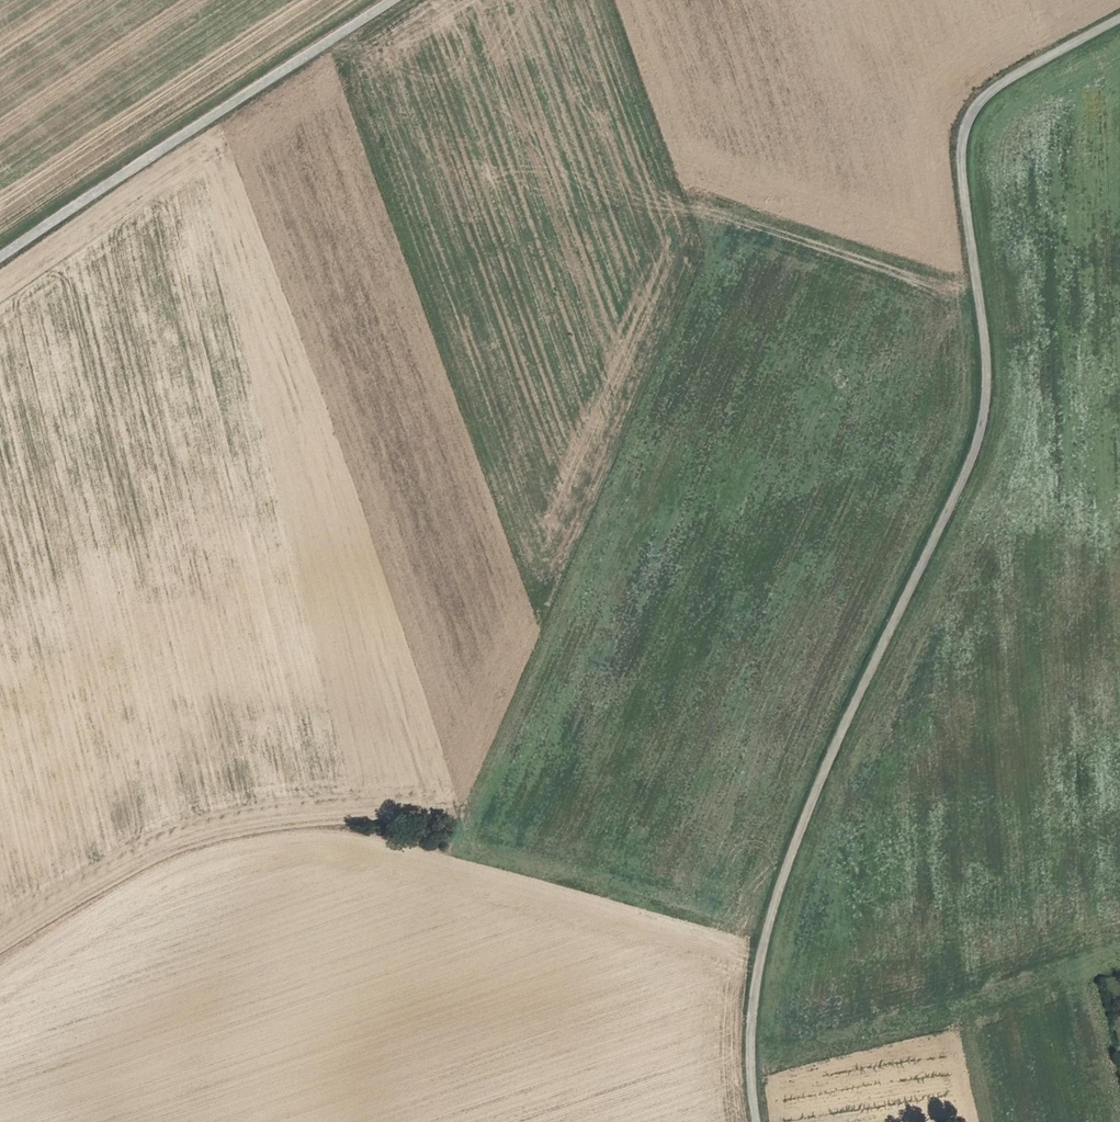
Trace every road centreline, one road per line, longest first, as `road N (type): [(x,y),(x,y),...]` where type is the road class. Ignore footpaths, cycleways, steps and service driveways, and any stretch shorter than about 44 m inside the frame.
road 1 (unclassified): [(757,1121),(750,1003),(764,933),(835,741),(974,452),(983,398),(961,128),(988,91),(1119,19)]
road 2 (unclassified): [(400,0),(0,256)]

